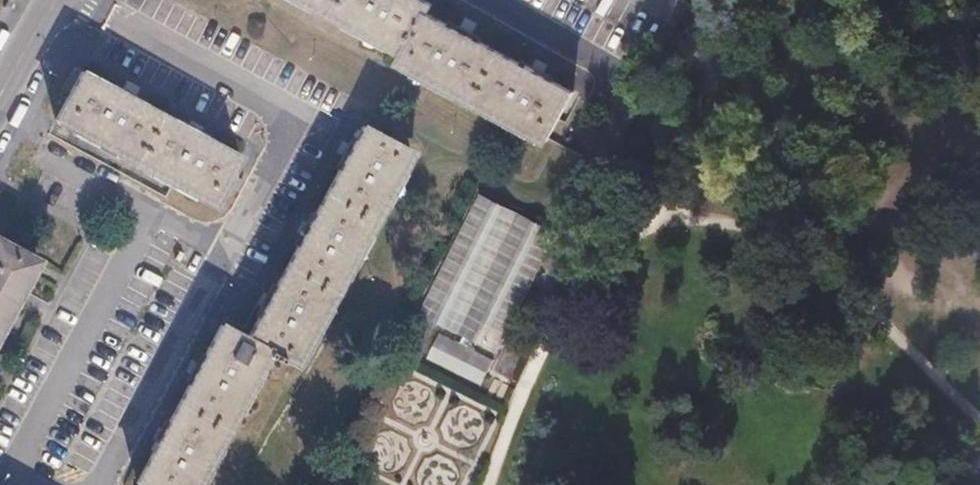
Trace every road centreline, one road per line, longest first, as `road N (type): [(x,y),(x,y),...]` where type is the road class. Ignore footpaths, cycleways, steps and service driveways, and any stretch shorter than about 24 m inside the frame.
road 1 (residential): [(82,0),(297,119),(227,251)]
road 2 (residential): [(153,218),(19,472),(44,484)]
road 3 (residential): [(227,251),(104,484)]
road 4 (residential): [(43,156),(153,218)]

